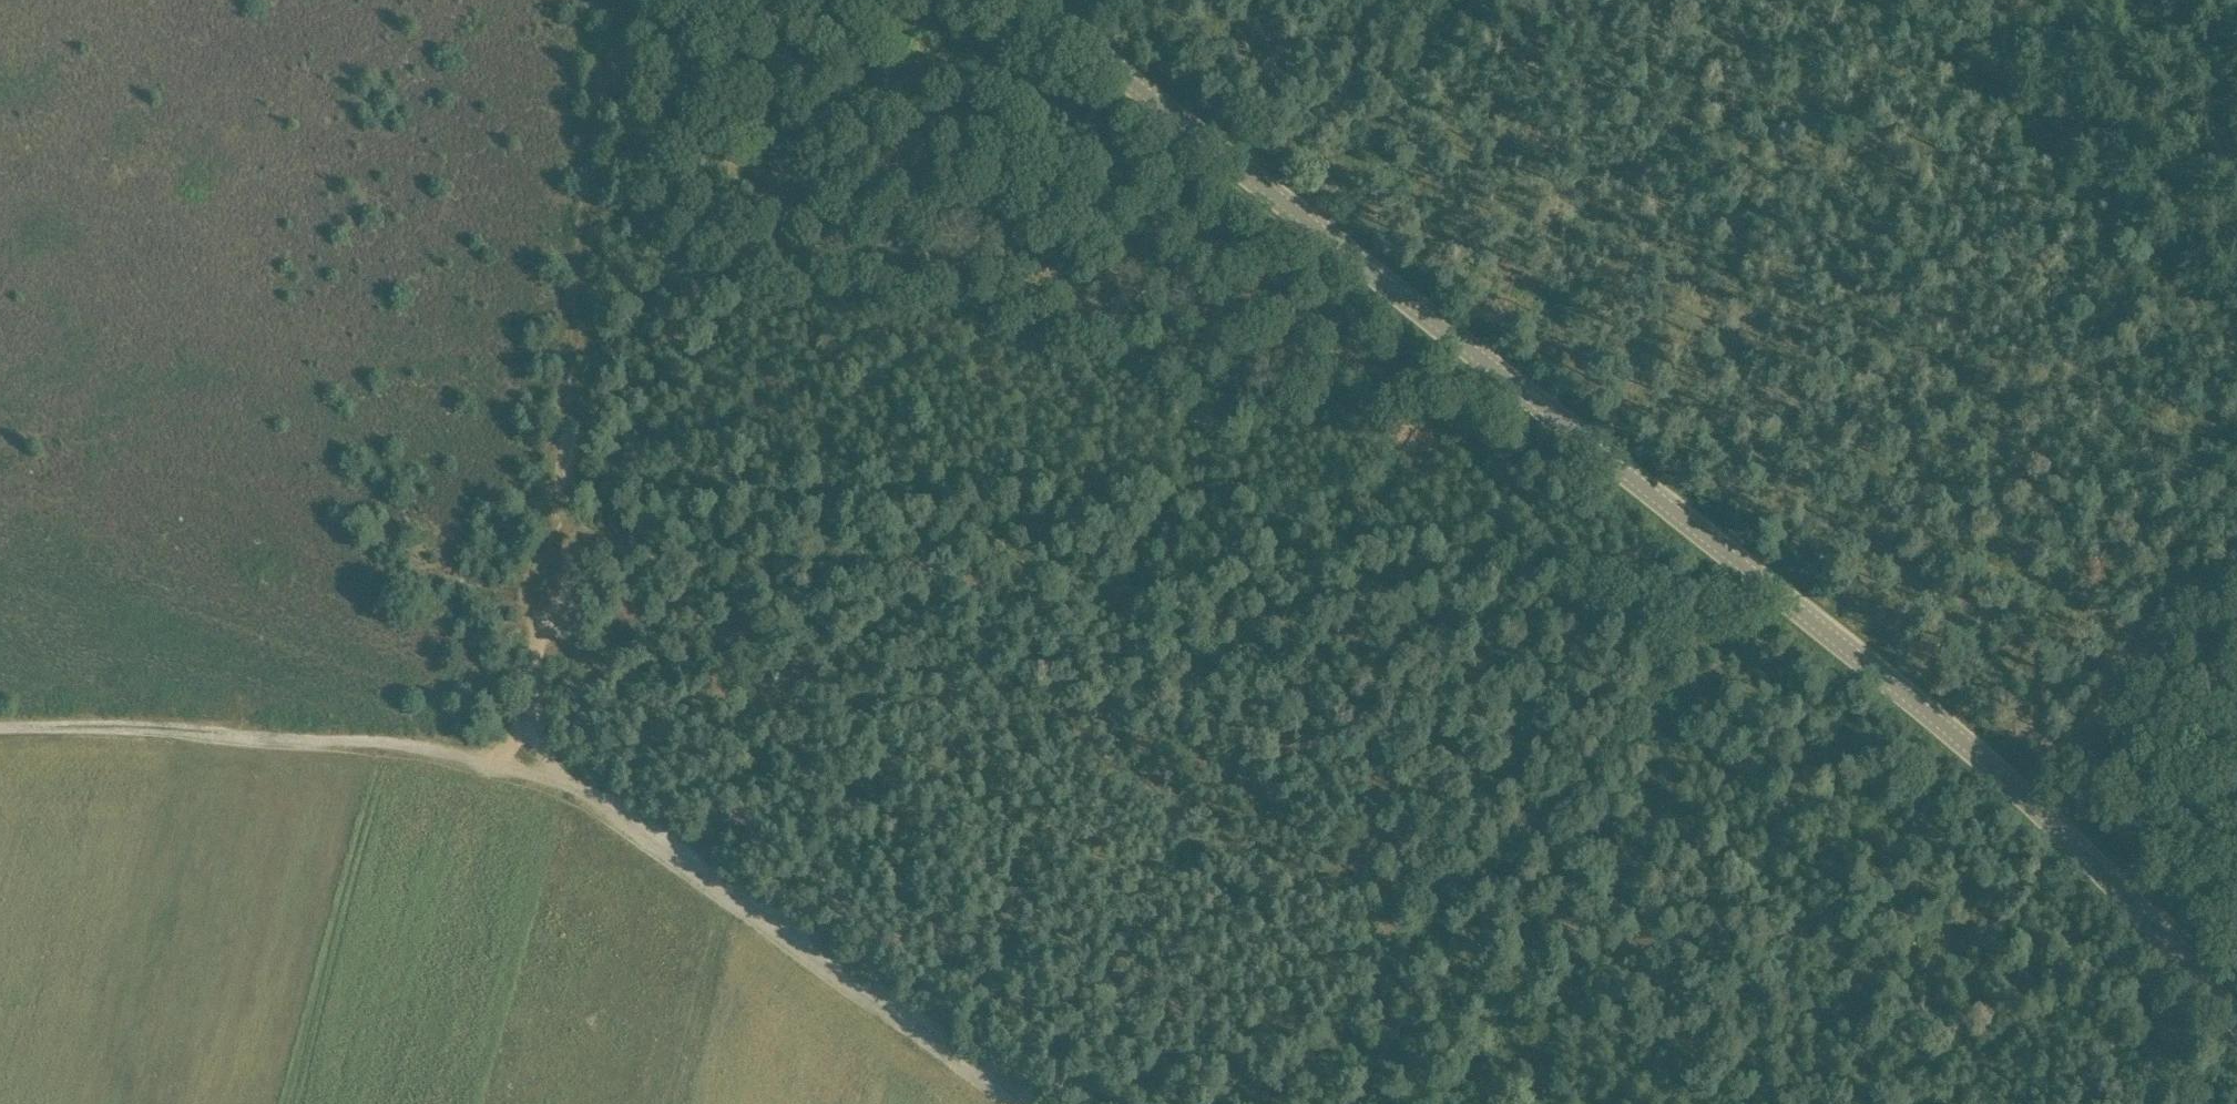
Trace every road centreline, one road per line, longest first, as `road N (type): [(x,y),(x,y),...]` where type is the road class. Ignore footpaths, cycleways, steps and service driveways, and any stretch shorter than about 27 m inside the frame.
road 1 (tertiary): [(2236,1018),(2116,870),(1945,724),(1028,0)]
road 2 (track): [(1037,1103),(529,741),(0,735)]

